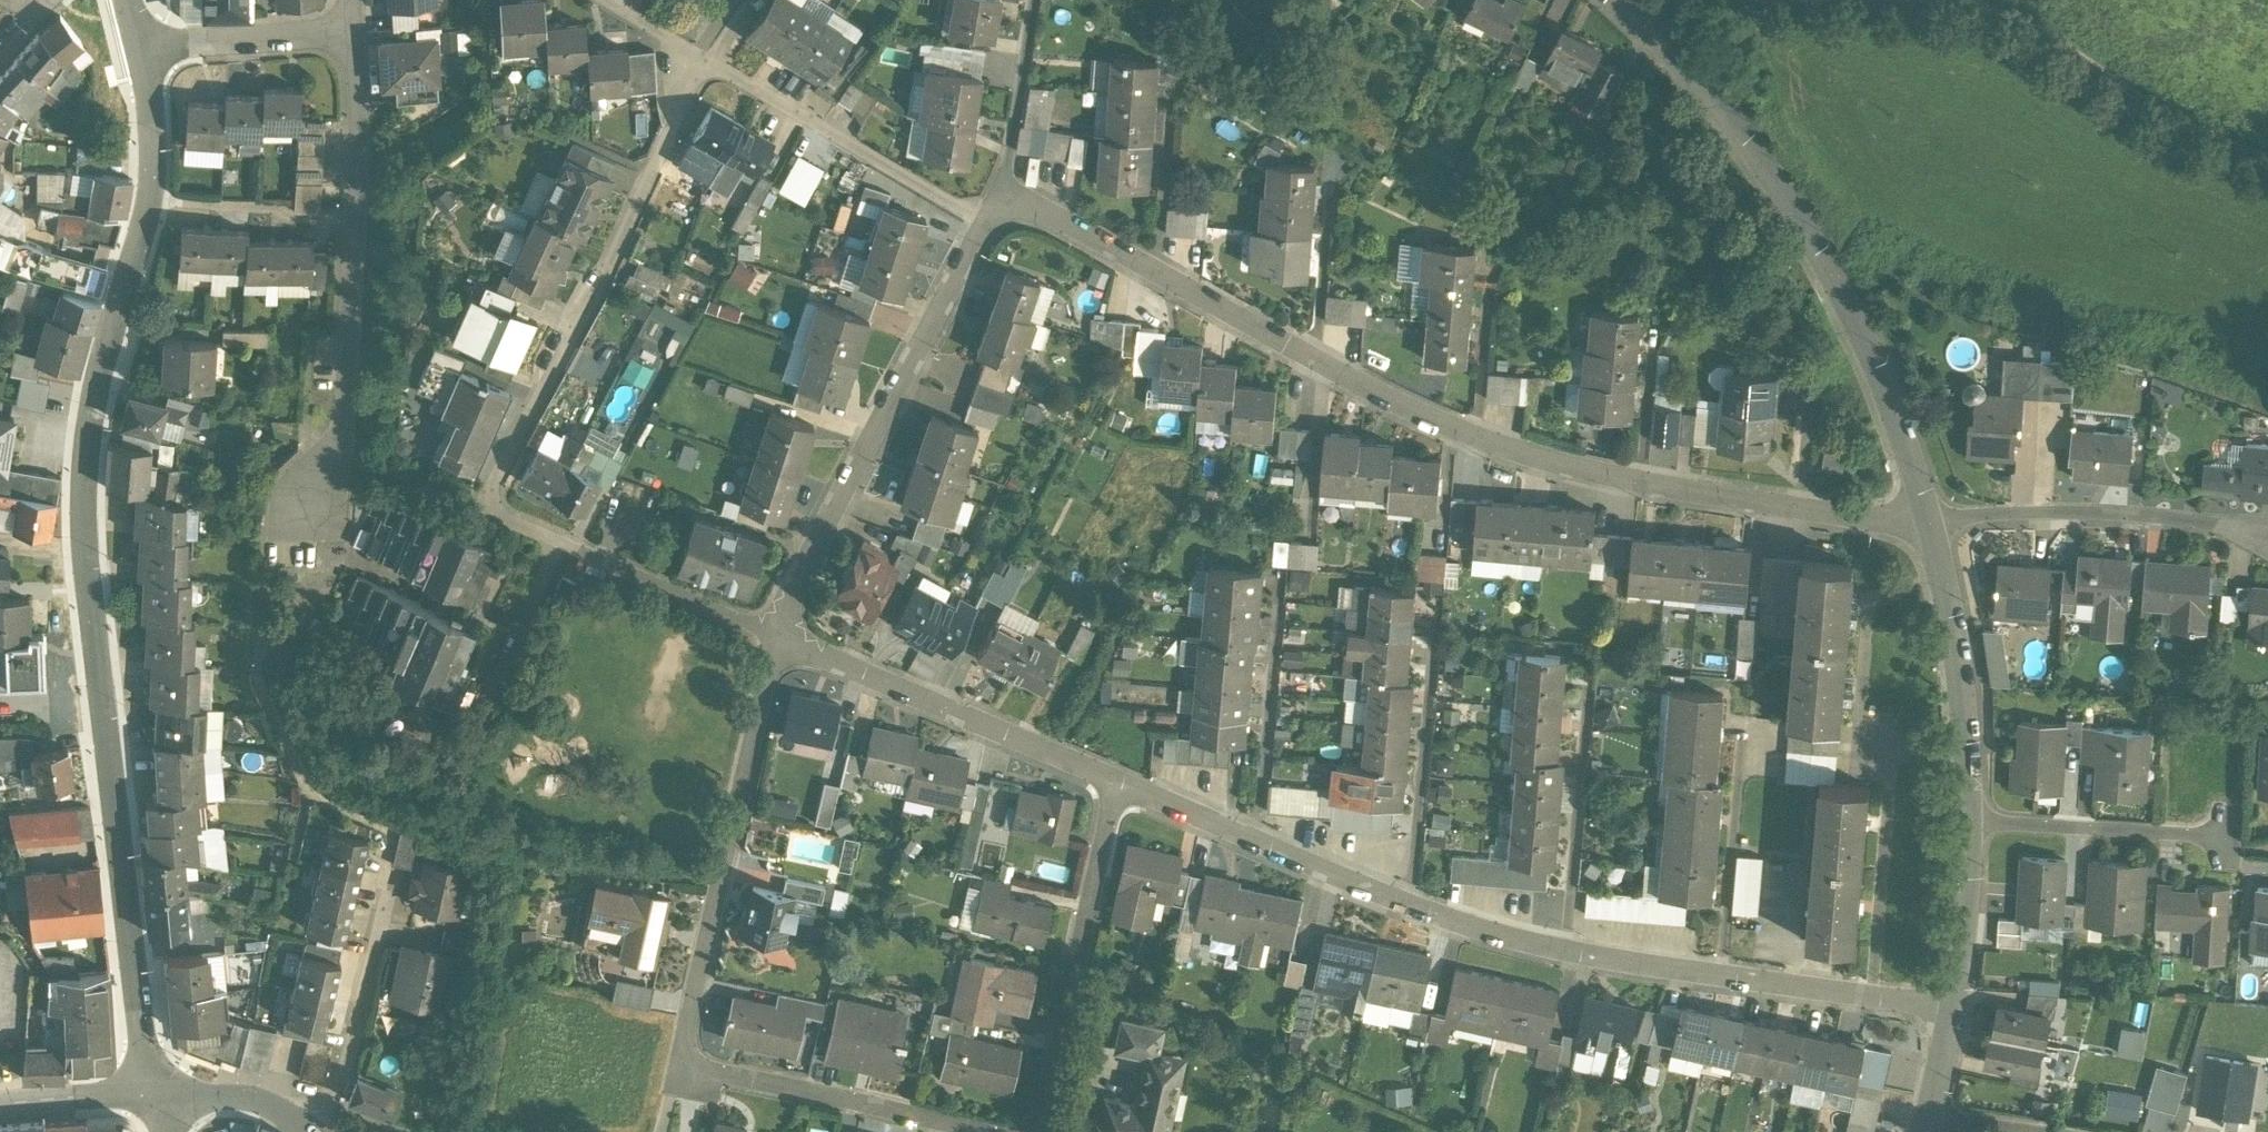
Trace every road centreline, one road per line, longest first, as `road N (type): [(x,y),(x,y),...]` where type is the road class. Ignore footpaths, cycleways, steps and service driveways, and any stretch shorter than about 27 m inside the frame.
road 1 (secondary): [(162,1099),(134,1015),(96,740),(82,509),(93,393),(151,207),(151,114),(137,48)]
road 2 (residential): [(1933,525),(1611,480),(1465,435),(996,193)]
road 3 (residential): [(1954,1011),(1503,942),(1330,881),(1116,779)]
road 4 (residential): [(973,1131),(673,1061),(781,633)]
road 5 (residential): [(1933,525),(1835,274),(1694,71),(1605,0)]
road 6 (residential): [(712,60),(489,503)]
road 7 (residential): [(781,633),(984,214)]
road 8 (residential): [(328,476),(352,29)]
road 9 (residential): [(1116,779),(1043,1111),(1027,1131)]
road 10 (residential): [(1116,779),(781,633)]
road 11 (residential): [(1933,525),(2072,516),(2214,526),(2267,548)]
road 12 (residential): [(781,633),(489,503)]
road 13 (residential): [(984,214),(712,60)]
road 14 (residential): [(387,839),(346,1043),(308,1131)]
road 15 (residential): [(1967,824),(1933,525)]
road 16 (residential): [(1967,824),(2227,838)]
road 17 (residential): [(352,29),(137,48)]
road 18 (residential): [(996,193),(1016,130),(1033,0)]
road 19 (residential): [(1954,1011),(1967,824)]
road 20 (secondary): [(162,1099),(0,1111)]
road 21 (residential): [(162,1099),(275,1115),(305,1131)]

